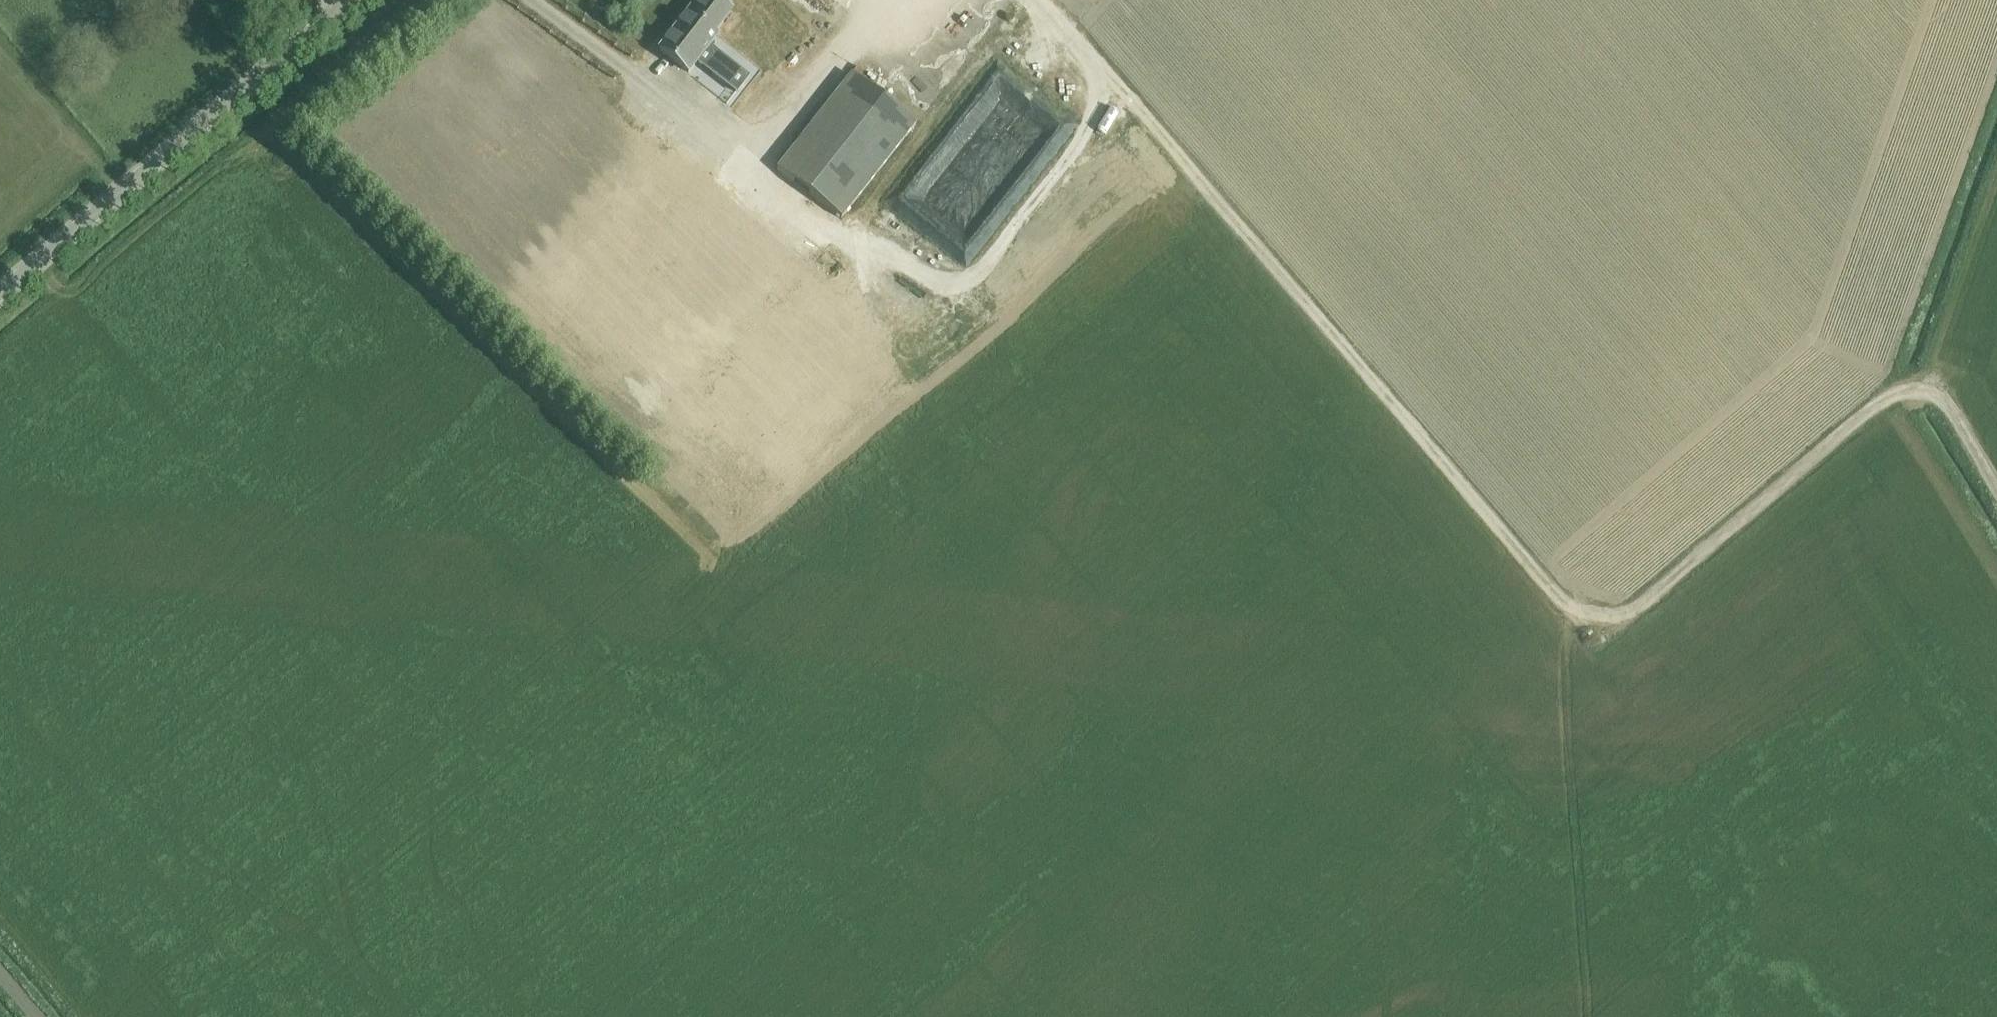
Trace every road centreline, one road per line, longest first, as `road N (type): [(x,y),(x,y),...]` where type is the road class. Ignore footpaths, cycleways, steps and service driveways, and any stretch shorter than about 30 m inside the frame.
road 1 (track): [(1996,491),(1929,389),(1895,389),(1629,614),(1593,621),(1579,615),(1059,15)]
road 2 (unclassified): [(0,293),(349,0)]

